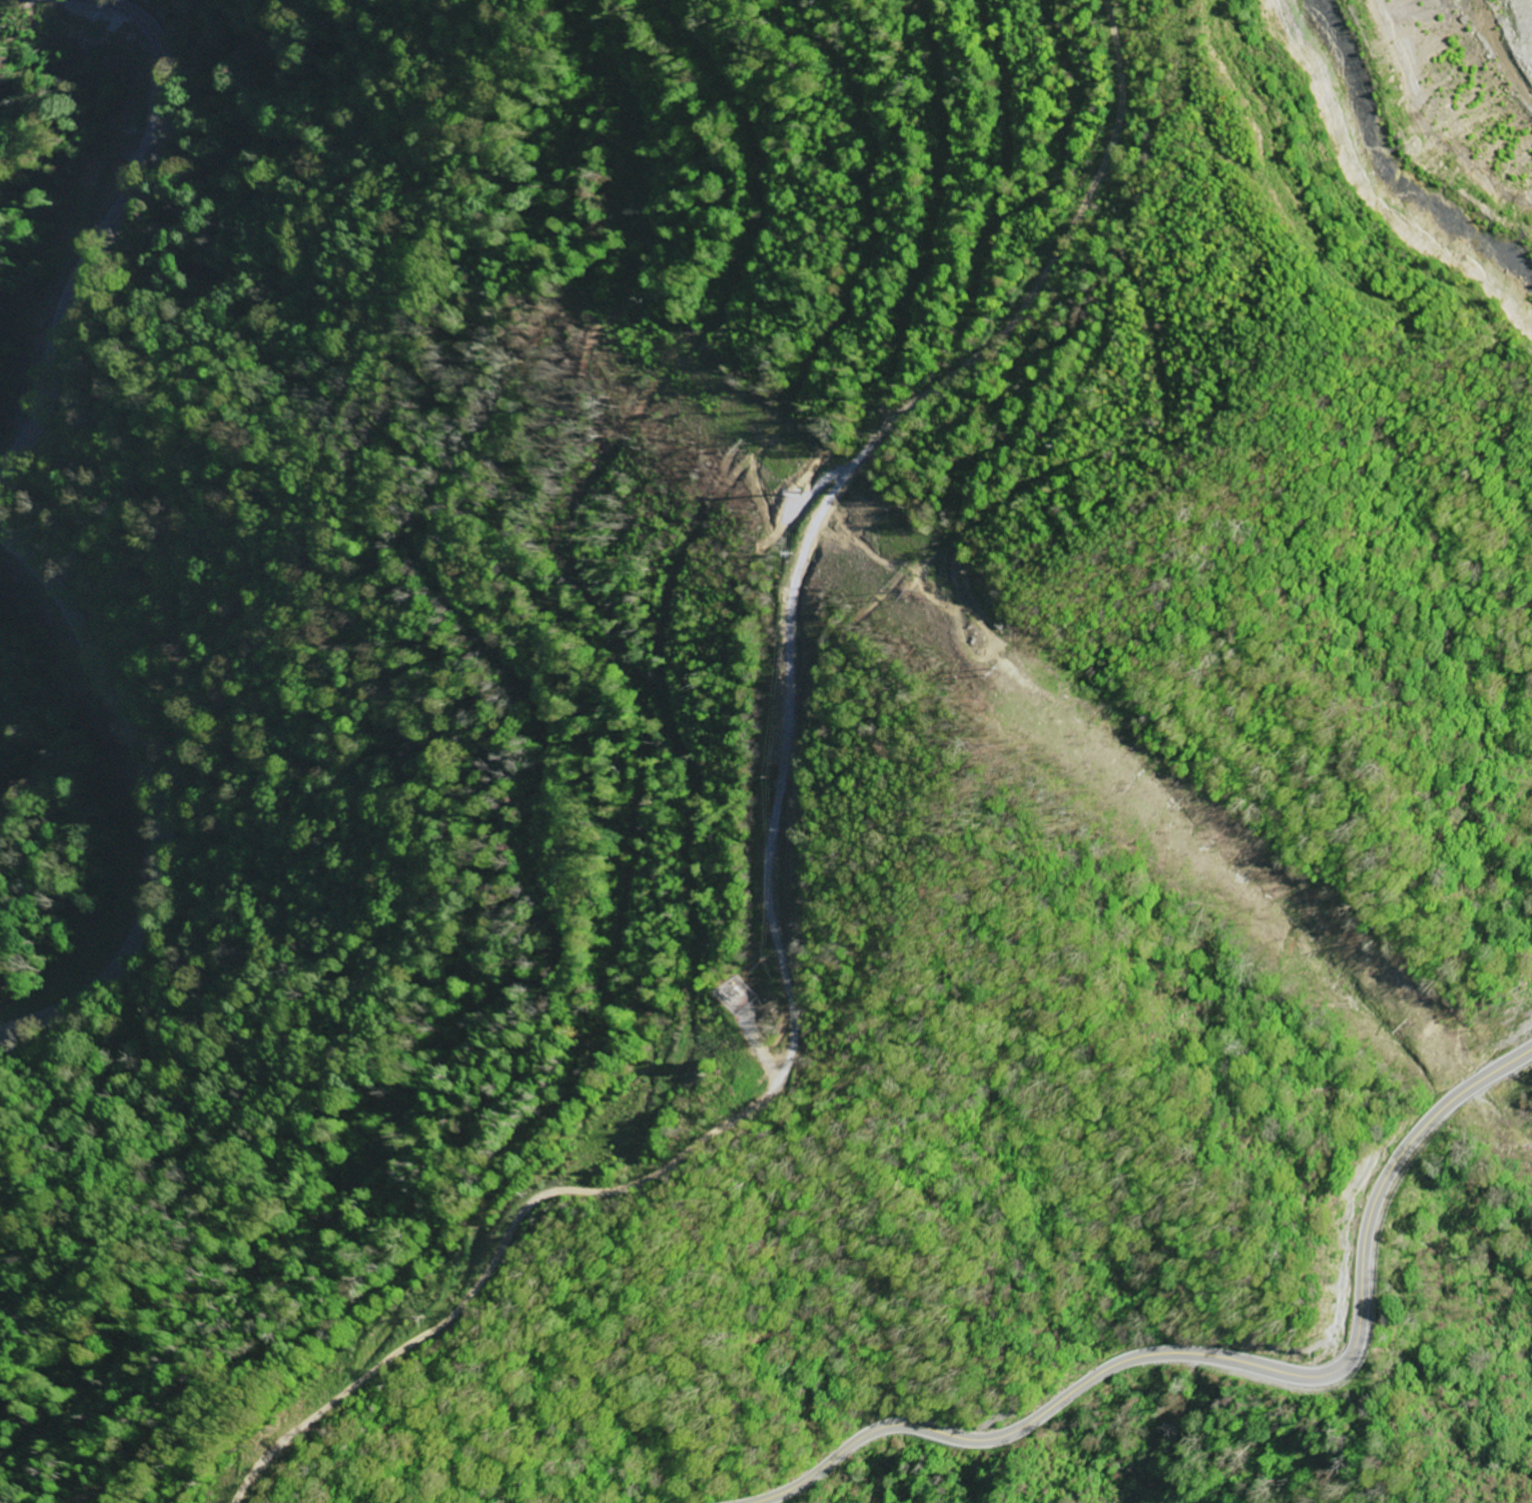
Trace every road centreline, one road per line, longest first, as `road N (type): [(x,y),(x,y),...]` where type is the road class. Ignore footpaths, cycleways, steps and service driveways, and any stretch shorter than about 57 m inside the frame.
road 1 (track): [(486,1292),(495,1251),(750,1123),(782,1091),(787,872),(803,797),(808,562),(829,509),(1000,373),(1118,167),(1119,76),(1081,0)]
road 2 (primary): [(0,1038),(131,935),(157,890),(164,847),(156,782),(99,651),(2,507),(3,479),(46,403),(66,312),(162,108),(160,46),(145,23),(97,0)]
road 3 (primary): [(1531,1048),(1440,1111),(1397,1157),(1365,1228),(1355,1346),(1336,1370),(1300,1376),(1211,1355),(1145,1355),(1102,1371),(1006,1436),(977,1440),(882,1426),(791,1488),(751,1502)]
road 4 (track): [(238,1502),(268,1457),(355,1382),(486,1292)]

